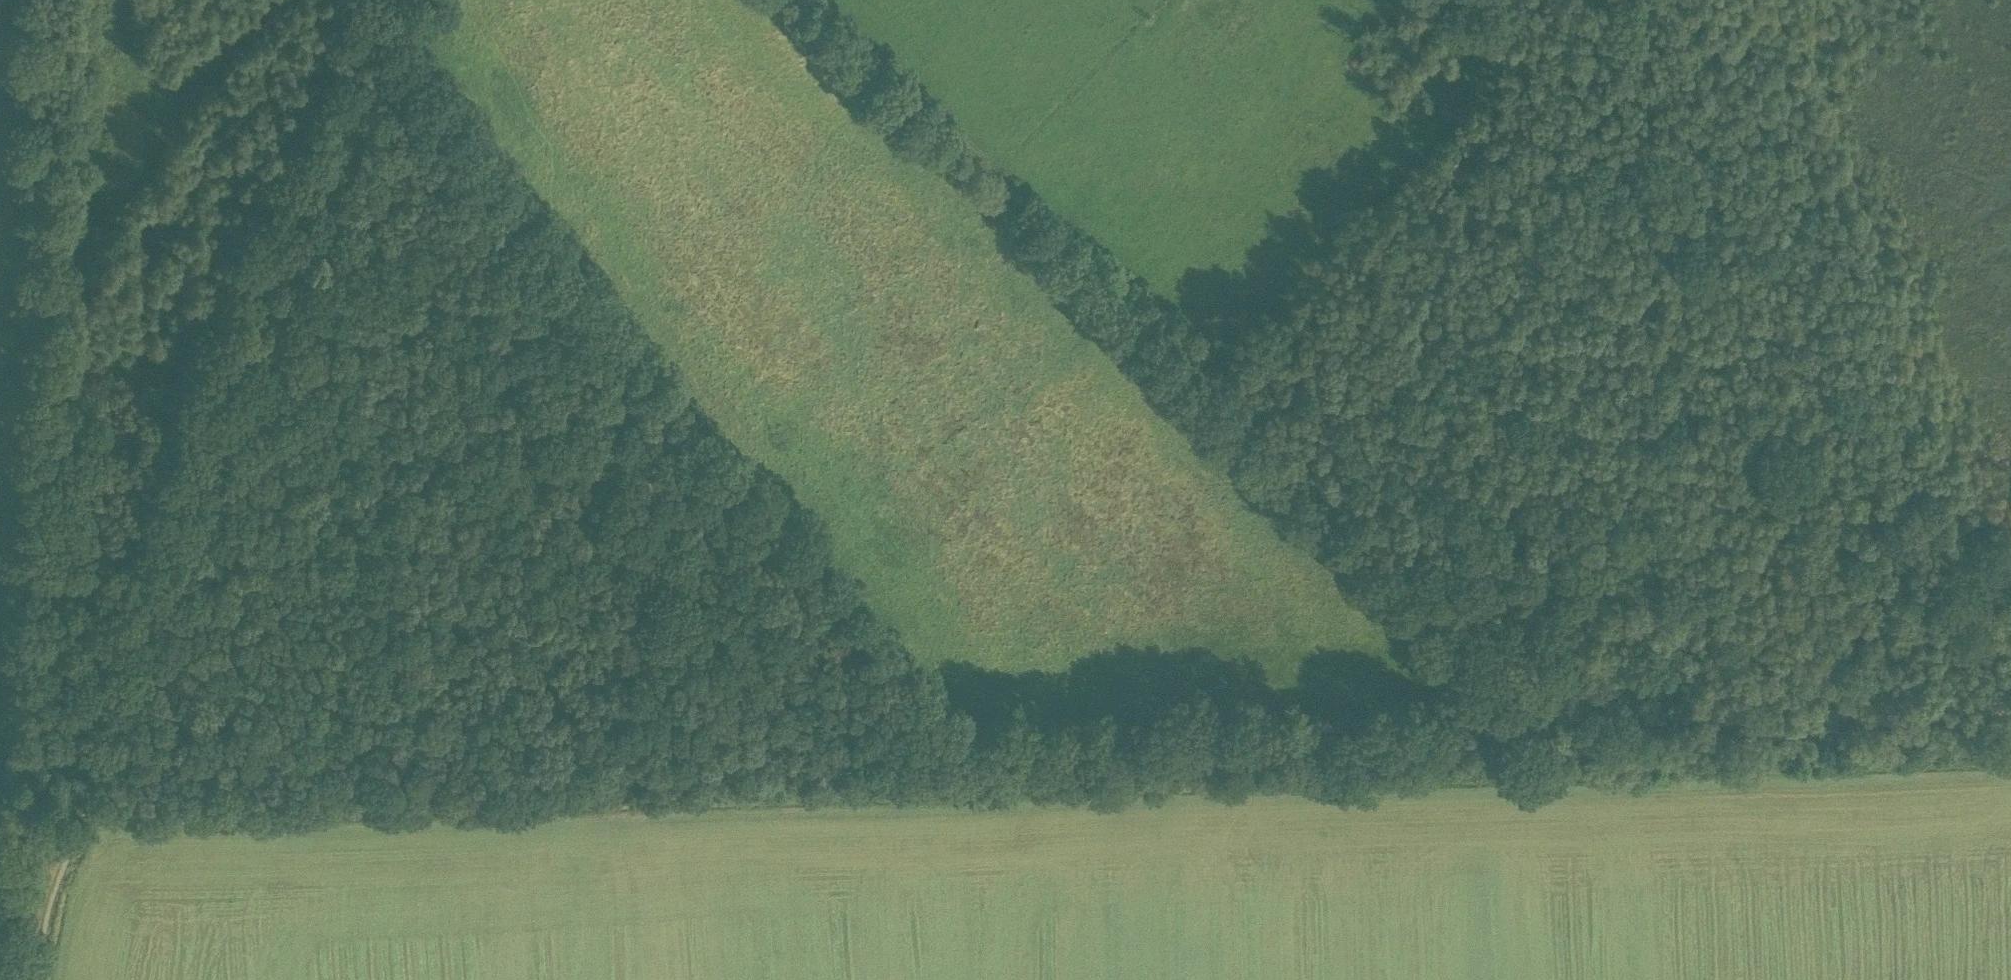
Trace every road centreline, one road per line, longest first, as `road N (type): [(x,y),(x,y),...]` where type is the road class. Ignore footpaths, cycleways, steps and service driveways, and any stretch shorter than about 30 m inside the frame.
road 1 (track): [(93,782),(363,124),(382,73),(391,0)]

